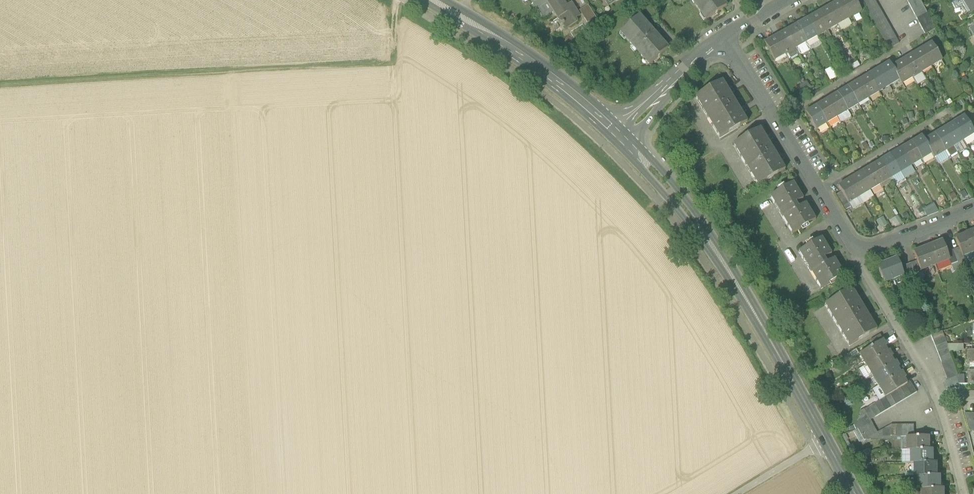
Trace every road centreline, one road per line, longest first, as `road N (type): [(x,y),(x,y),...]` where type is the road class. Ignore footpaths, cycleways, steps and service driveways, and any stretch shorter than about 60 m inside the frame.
road 1 (track): [(0,78),(390,58),(397,0)]
road 2 (tertiary): [(823,445),(689,216),(619,136)]
road 3 (residential): [(855,254),(935,396),(965,493)]
road 4 (residential): [(724,35),(855,254)]
road 5 (tertiary): [(619,136),(548,75),(431,0)]
road 6 (residential): [(619,136),(724,35)]
road 7 (residential): [(855,254),(973,210)]

